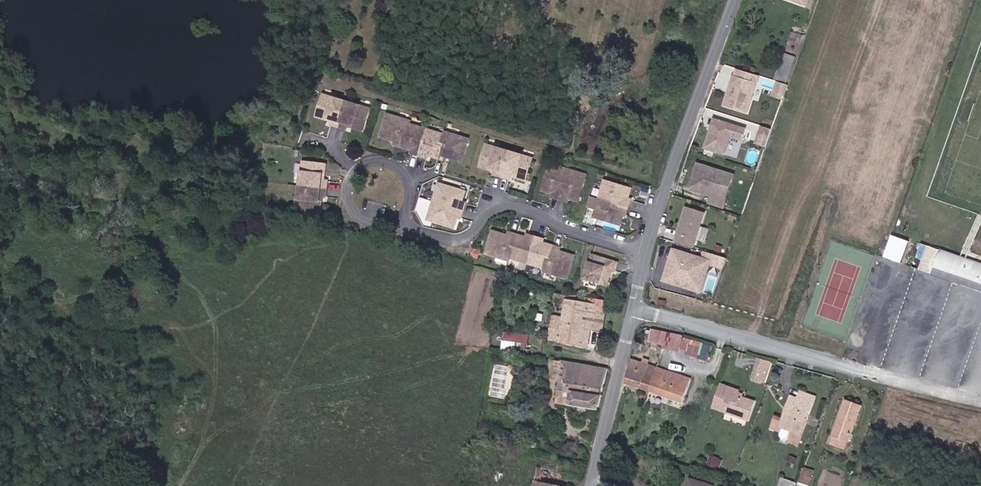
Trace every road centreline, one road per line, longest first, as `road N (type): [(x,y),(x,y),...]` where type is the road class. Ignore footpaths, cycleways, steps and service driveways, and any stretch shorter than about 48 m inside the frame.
road 1 (residential): [(404,209),(412,231),(436,245),(459,247),(500,208),(524,208),(575,234),(649,254)]
road 2 (unclassified): [(737,0),(649,254)]
road 3 (unclassified): [(649,254),(592,485)]
road 4 (residential): [(406,174),(373,161),(357,171),(350,190),(358,210),(376,220),(404,209)]

